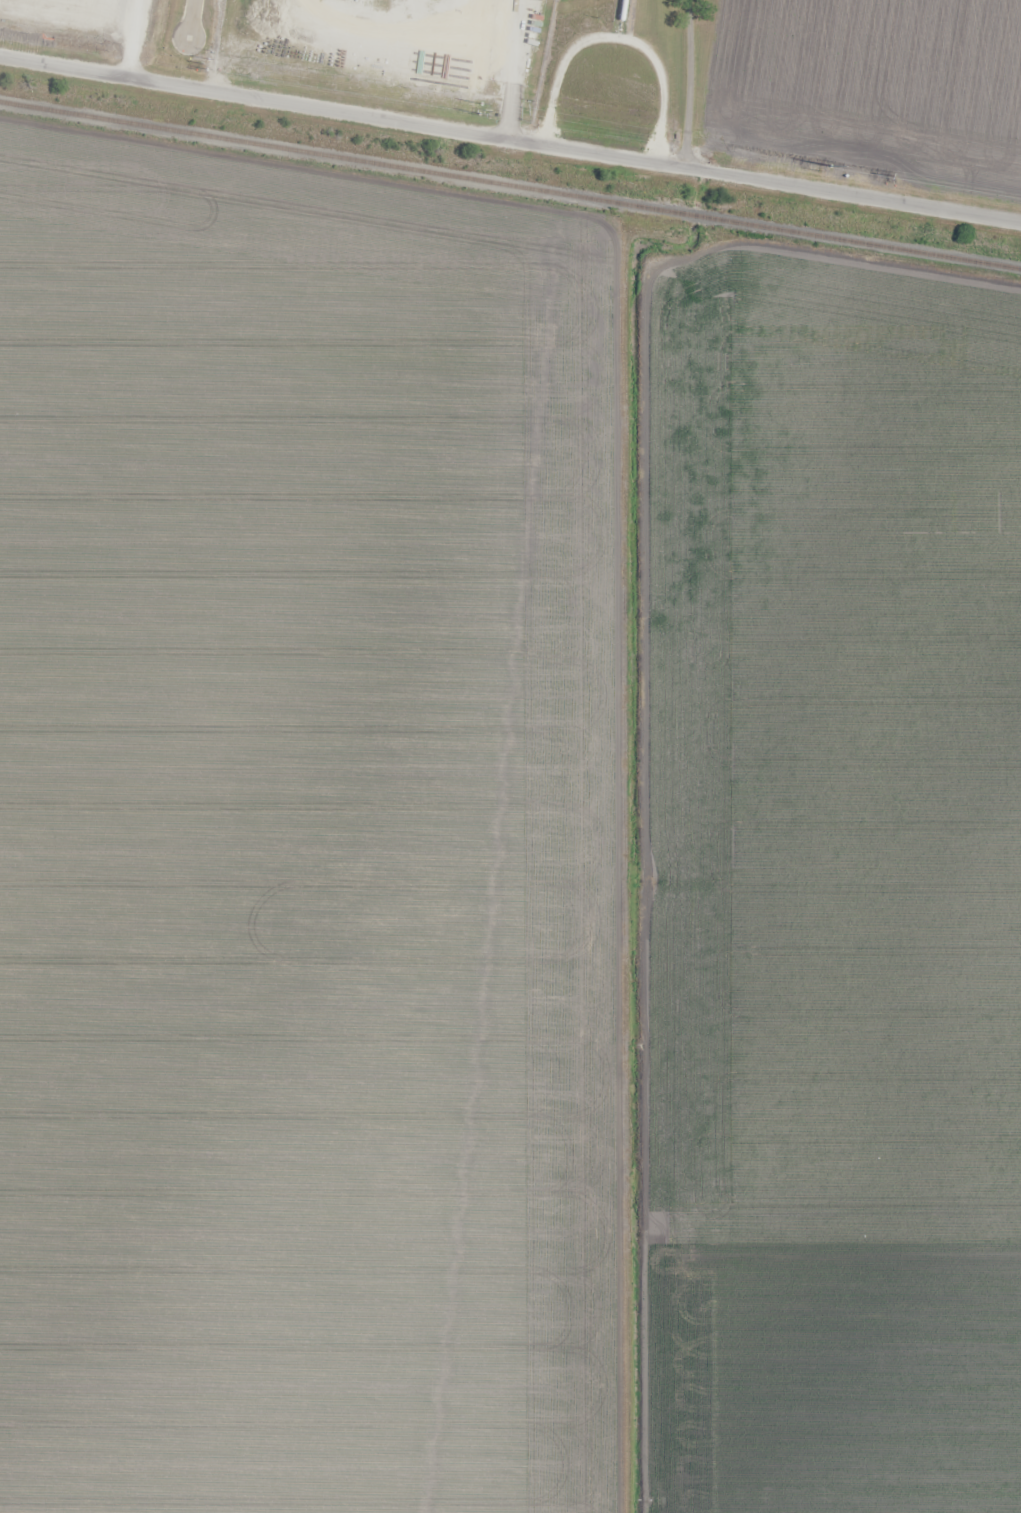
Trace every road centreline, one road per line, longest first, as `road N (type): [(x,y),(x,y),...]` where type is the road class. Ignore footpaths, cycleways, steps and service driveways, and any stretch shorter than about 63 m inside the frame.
road 1 (residential): [(1020,223),(0,56)]

